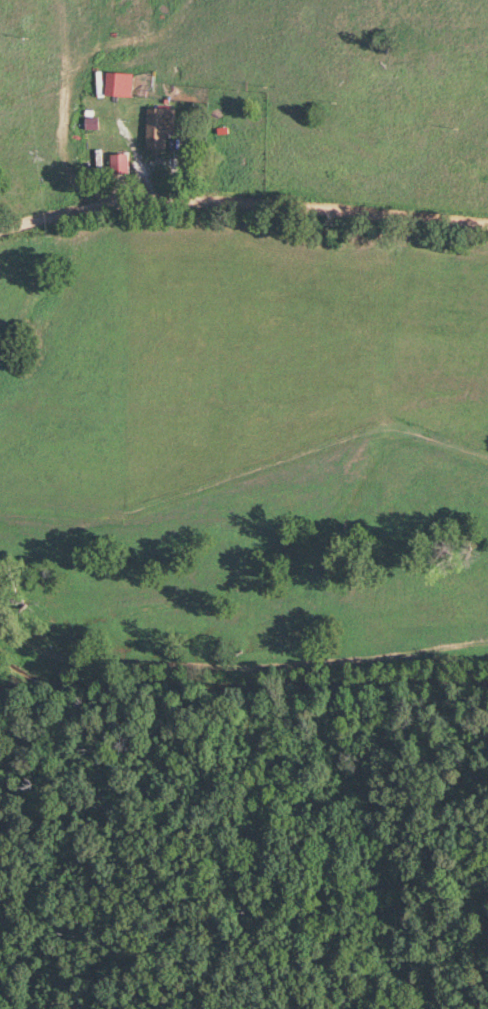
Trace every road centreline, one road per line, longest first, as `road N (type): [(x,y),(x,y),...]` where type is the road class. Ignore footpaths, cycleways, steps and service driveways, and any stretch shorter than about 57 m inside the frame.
road 1 (residential): [(487,228),(210,203),(125,204),(0,231)]

